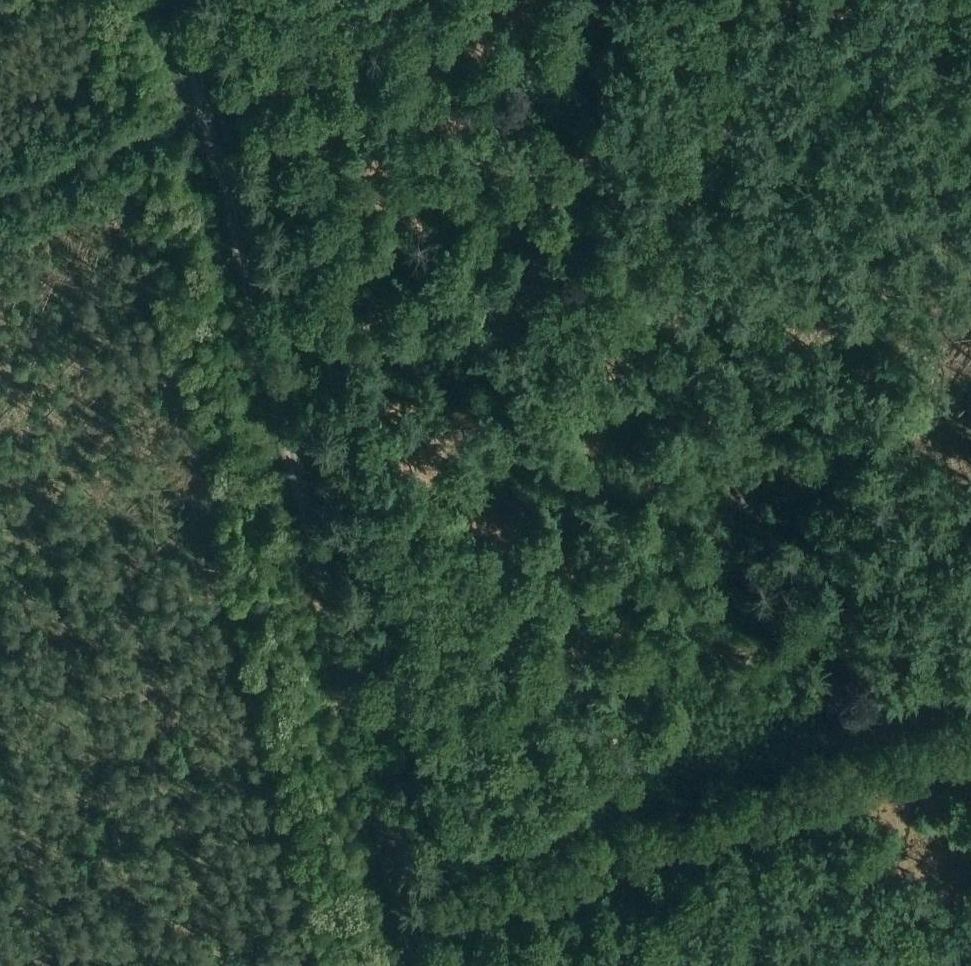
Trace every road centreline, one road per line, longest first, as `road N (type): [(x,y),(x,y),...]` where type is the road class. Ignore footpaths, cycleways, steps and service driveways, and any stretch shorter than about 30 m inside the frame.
road 1 (track): [(419,965),(180,0)]

